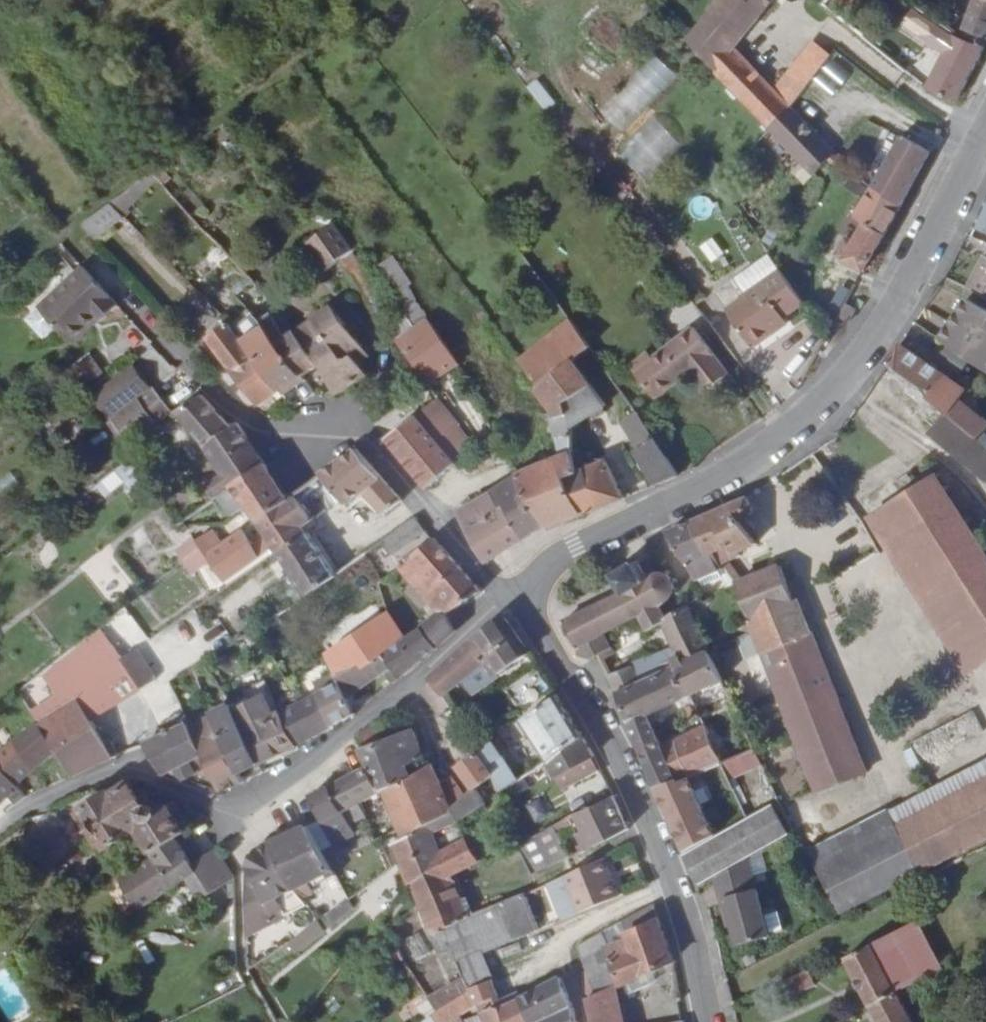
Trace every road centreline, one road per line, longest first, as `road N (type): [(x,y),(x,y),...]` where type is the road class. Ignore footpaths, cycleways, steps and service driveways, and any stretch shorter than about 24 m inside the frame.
road 1 (tertiary): [(985,126),(931,242),(871,338),(786,431),(555,561),(530,593)]
road 2 (residential): [(0,826),(31,799),(110,774),(138,776),(211,804),(255,796),(359,721),(470,624),(530,593)]
road 3 (residential): [(161,333),(229,402),(263,421),(343,415),(486,570),(530,593)]
road 4 (tertiary): [(530,593),(533,614),(591,702),(661,844),(700,945),(714,1021)]

